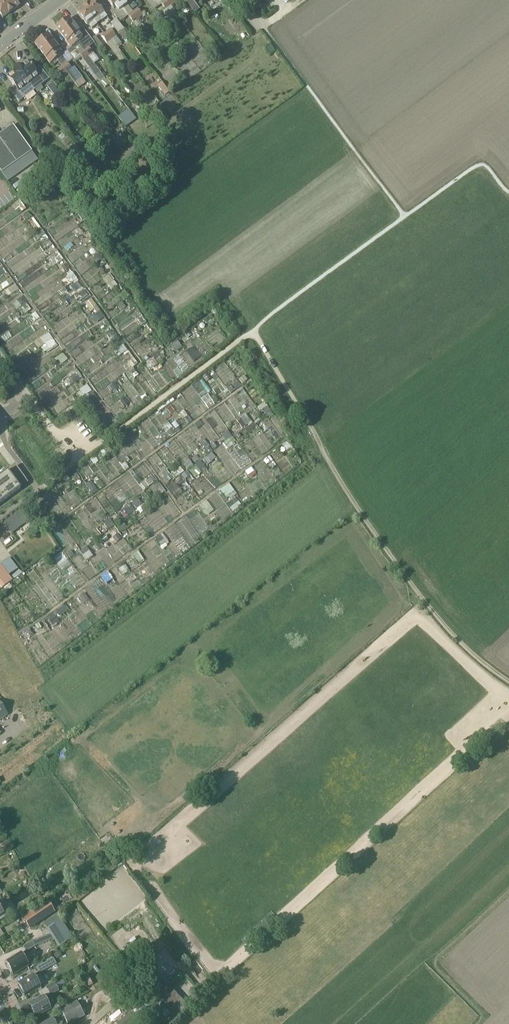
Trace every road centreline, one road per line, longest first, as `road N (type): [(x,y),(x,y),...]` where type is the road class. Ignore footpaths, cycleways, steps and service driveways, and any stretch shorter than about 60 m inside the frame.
road 1 (track): [(508,684),(446,628),(370,529),(254,332)]
road 2 (track): [(254,332),(84,454)]

